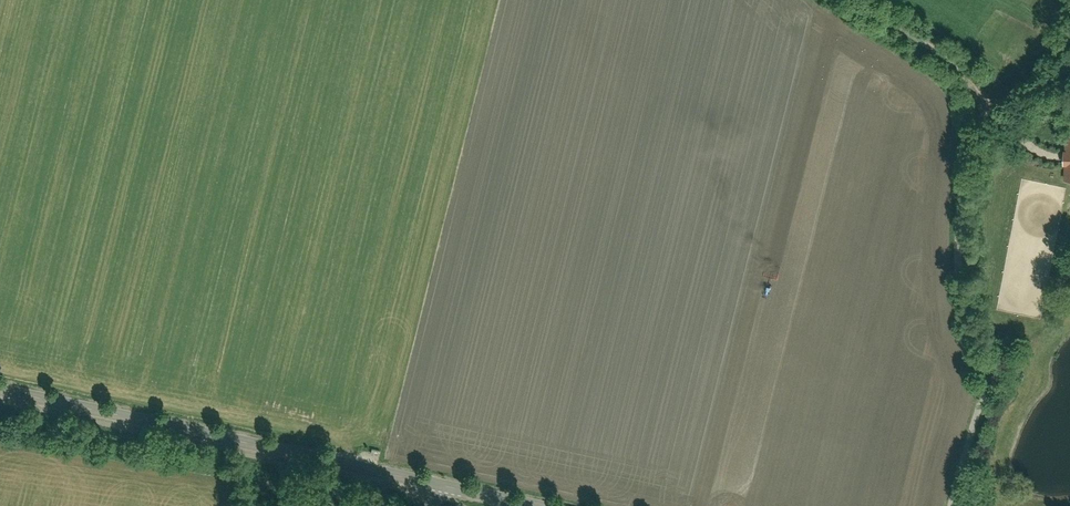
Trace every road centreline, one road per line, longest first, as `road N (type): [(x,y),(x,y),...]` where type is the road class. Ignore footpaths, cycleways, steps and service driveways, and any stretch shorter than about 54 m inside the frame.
road 1 (tertiary): [(0,391),(437,486)]
road 2 (residential): [(951,505),(989,367),(959,267),(963,186),(983,118)]

